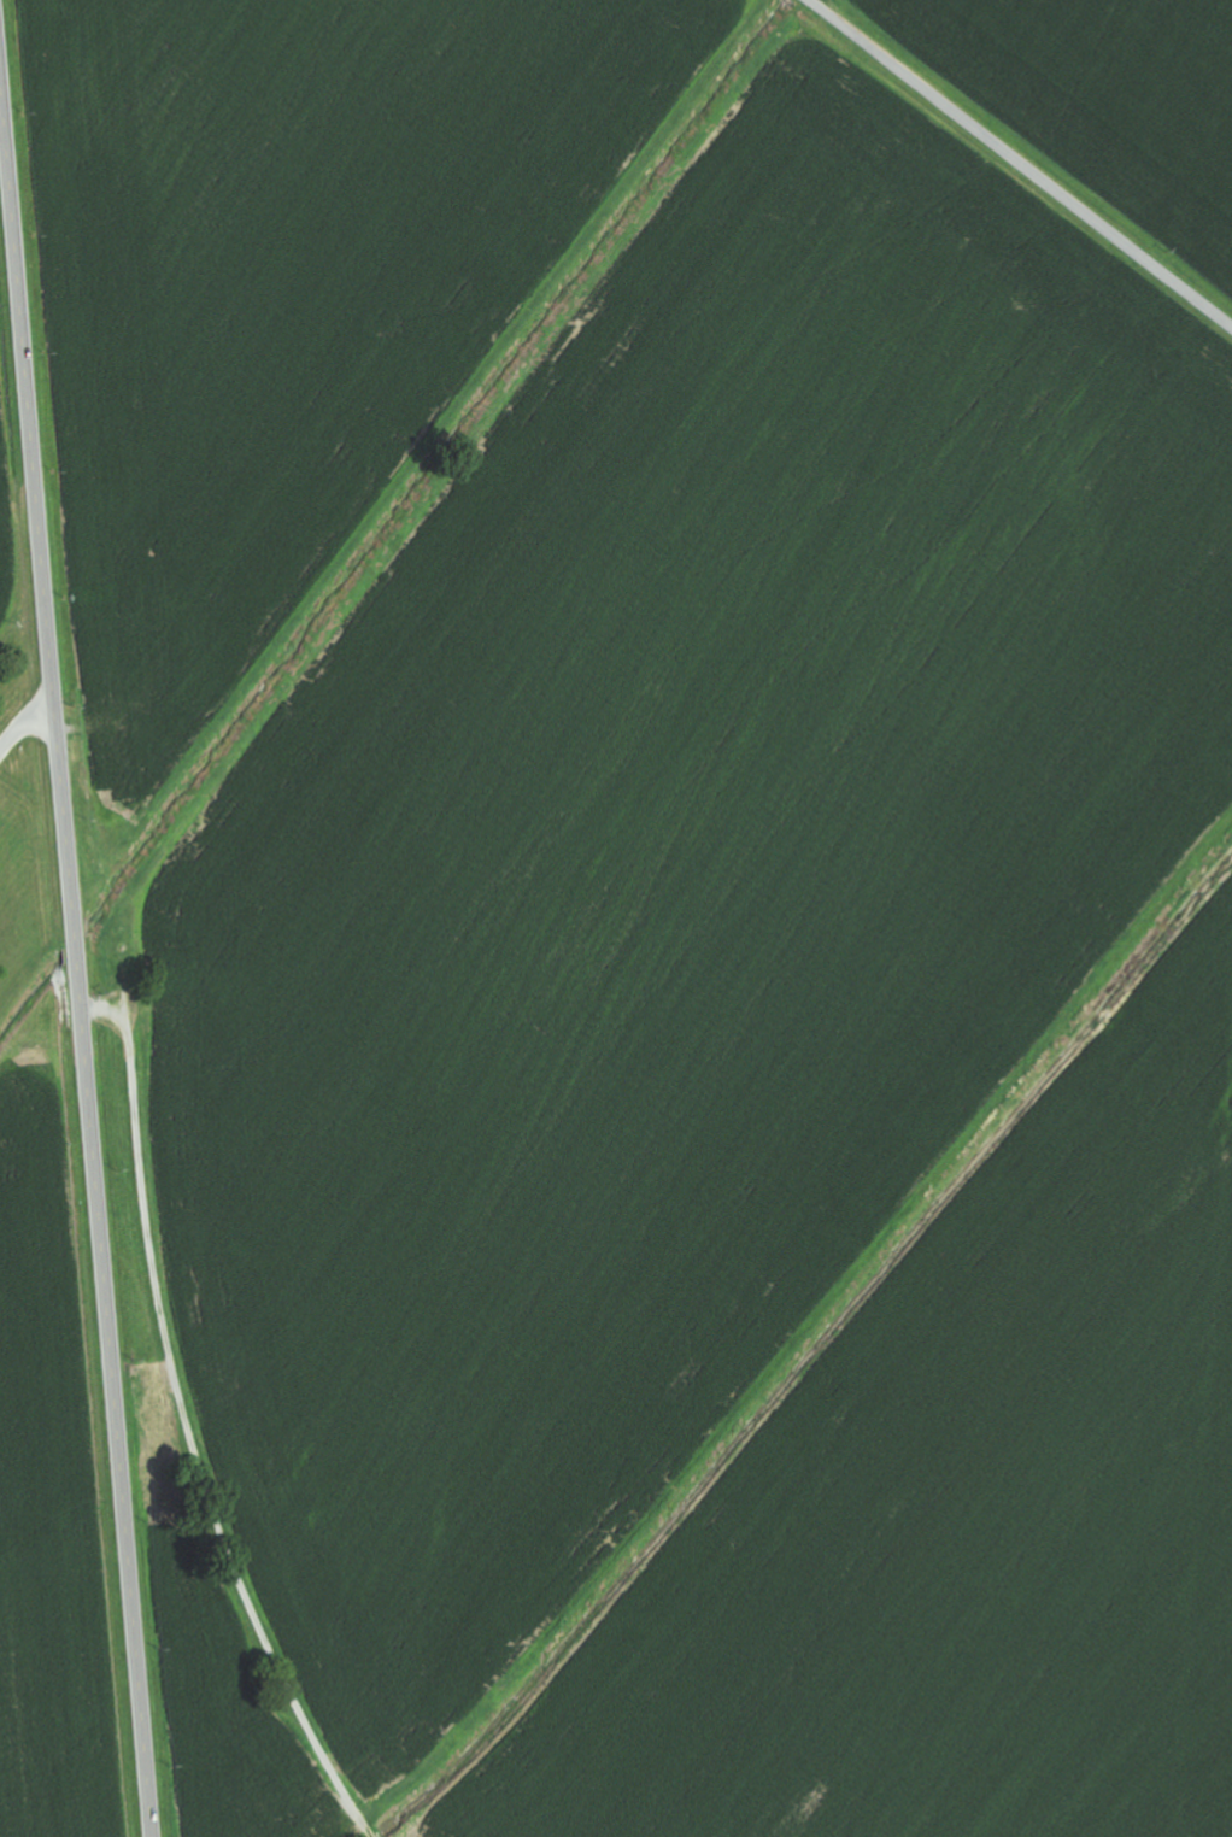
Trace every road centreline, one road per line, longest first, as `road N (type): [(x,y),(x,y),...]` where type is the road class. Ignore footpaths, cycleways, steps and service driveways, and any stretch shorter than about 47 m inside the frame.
road 1 (secondary): [(152,1836),(0,71)]
road 2 (residential): [(1231,324),(808,0)]

